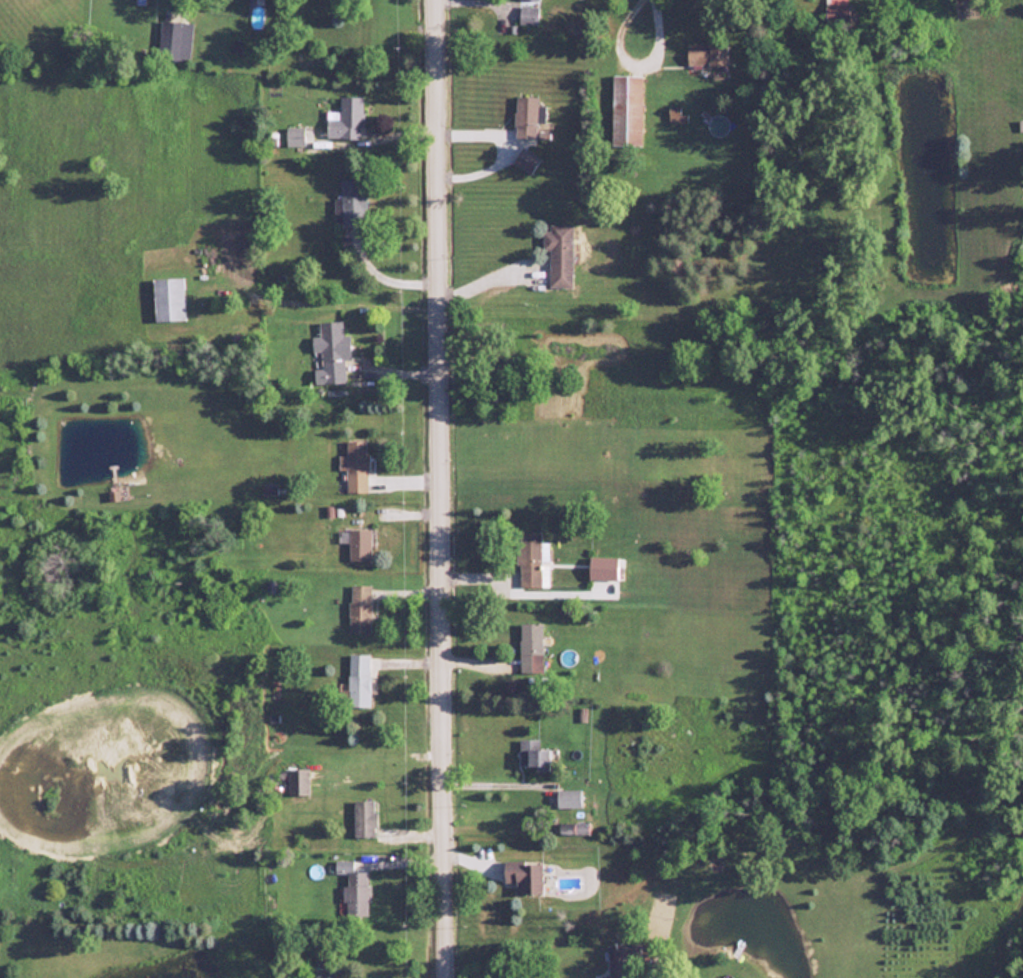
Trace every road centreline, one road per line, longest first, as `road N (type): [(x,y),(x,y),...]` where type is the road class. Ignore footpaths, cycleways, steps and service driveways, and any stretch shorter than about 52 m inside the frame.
road 1 (residential): [(447,977),(435,0)]

